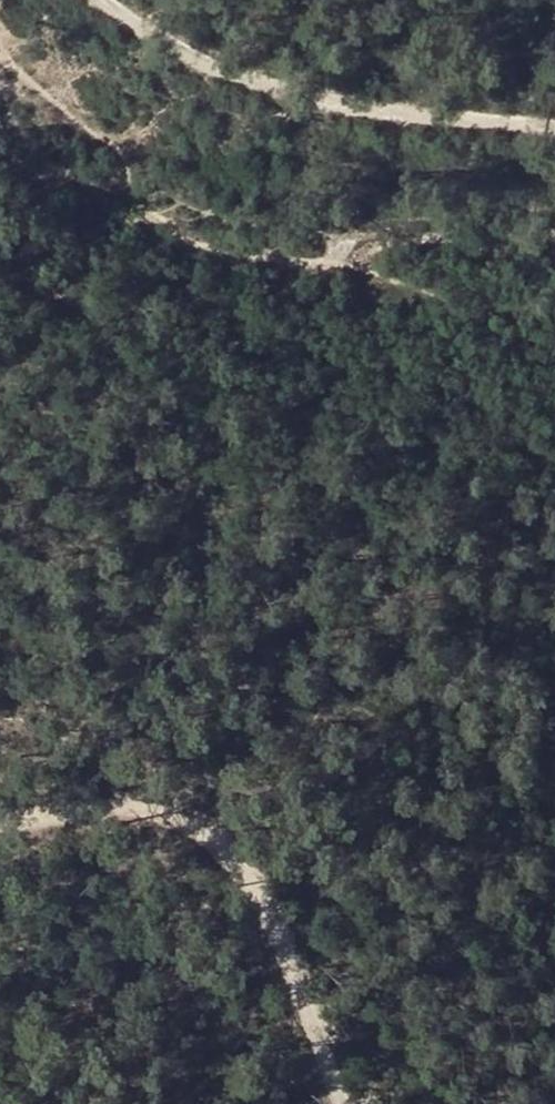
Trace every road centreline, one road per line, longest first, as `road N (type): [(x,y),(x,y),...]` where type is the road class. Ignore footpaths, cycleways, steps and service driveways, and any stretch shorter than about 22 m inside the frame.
road 1 (track): [(328,1103),(215,832),(0,805)]
road 2 (track): [(104,0),(201,67),(330,108),(554,130)]

